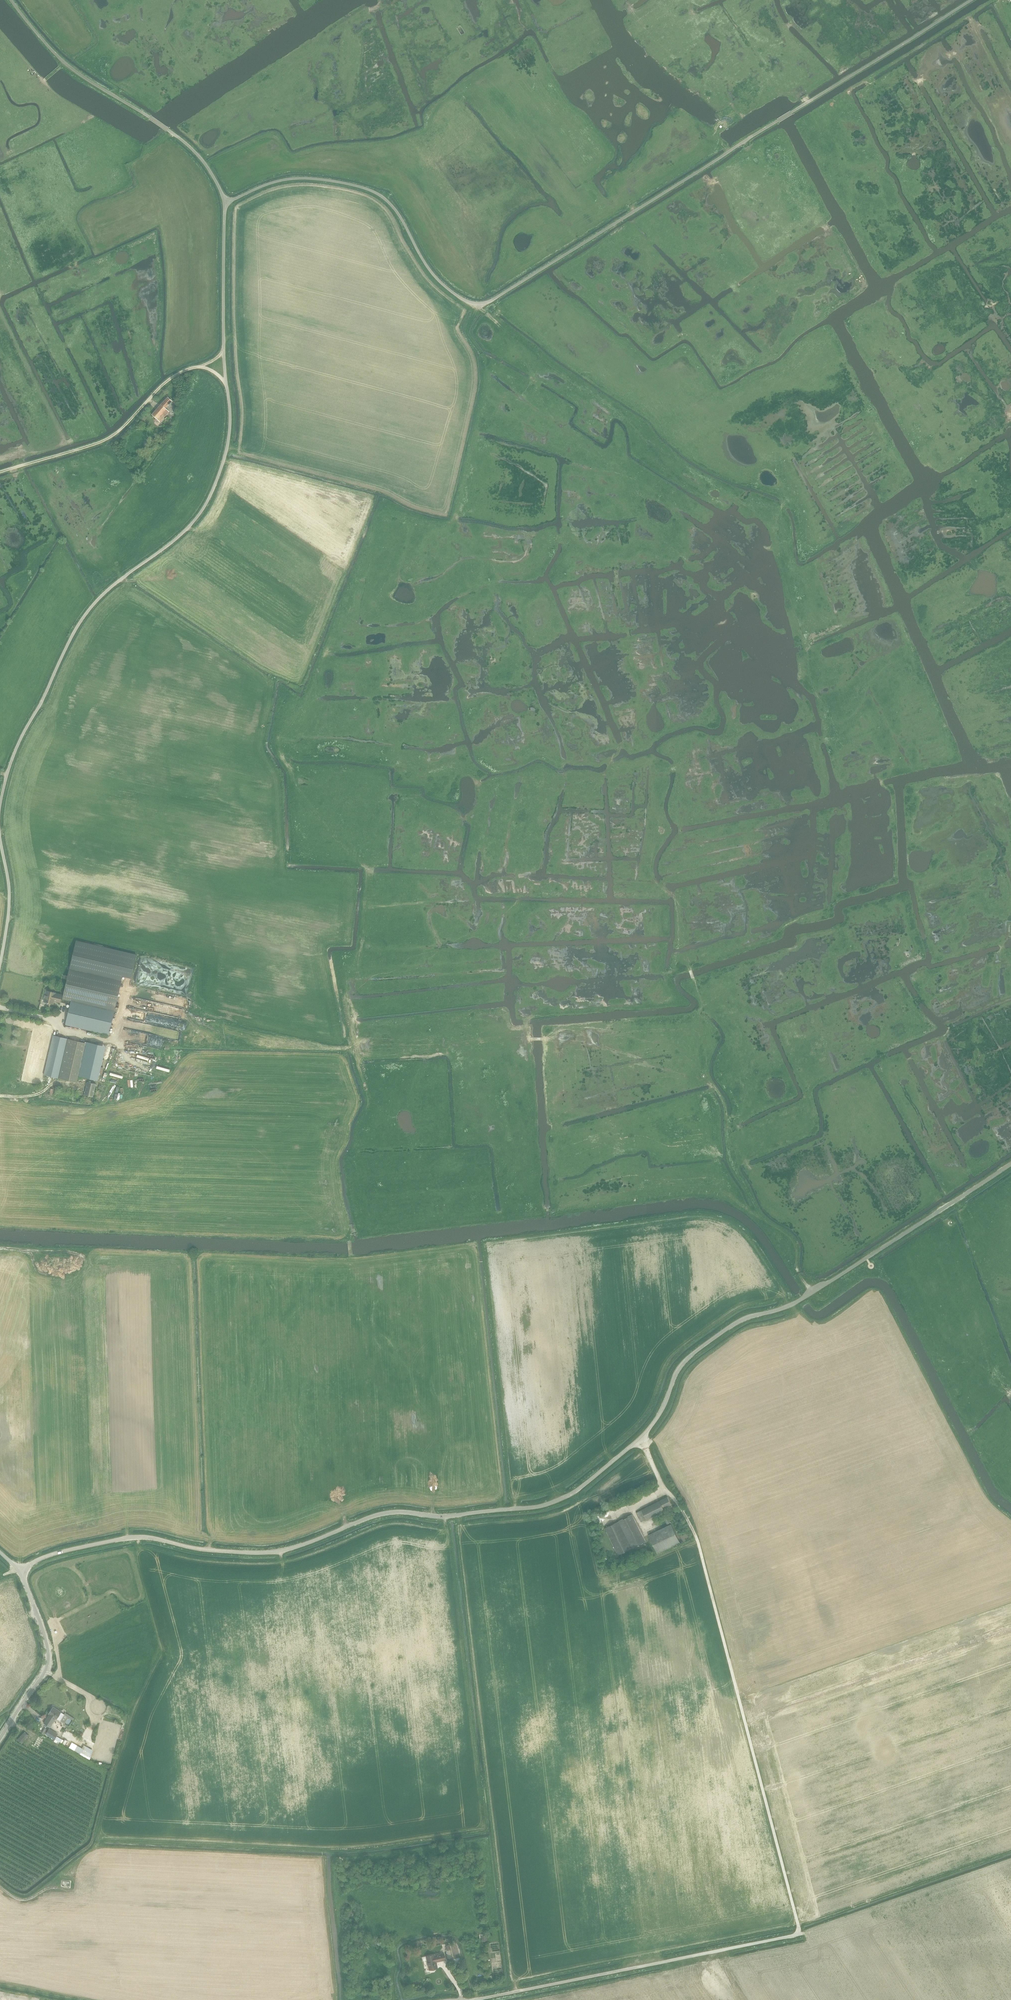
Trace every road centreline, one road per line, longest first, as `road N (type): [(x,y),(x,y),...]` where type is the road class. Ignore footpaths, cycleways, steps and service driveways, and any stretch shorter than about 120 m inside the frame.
road 1 (unclassified): [(22,1571),(129,1536),(265,1551),(390,1512),(471,1513),(565,1498),(643,1438),(686,1359),(747,1318),(793,1305),(1010,1164)]
road 2 (unclassified): [(225,203),(281,180),(371,190),(400,214),(440,281),(468,303),(490,302),(973,0)]
road 3 (unclassified): [(0,805),(18,743),(87,612),(186,530),(207,502),(229,432),(226,384)]
road 4 (track): [(470,1999),(800,1934)]
road 5 (unclassified): [(225,203),(188,145),(66,64),(11,0)]
road 6 (track): [(702,1075),(723,1099),(735,1170),(758,1213),(795,1243),(815,1291)]
road 7 (unclassified): [(0,471),(108,439),(166,382),(197,367)]
road 8 (unclassified): [(0,1739),(49,1666),(43,1622),(22,1571)]
road 9 (unclassified): [(223,352),(225,203)]
road 10 (unclassified): [(0,964),(9,901),(0,839)]

